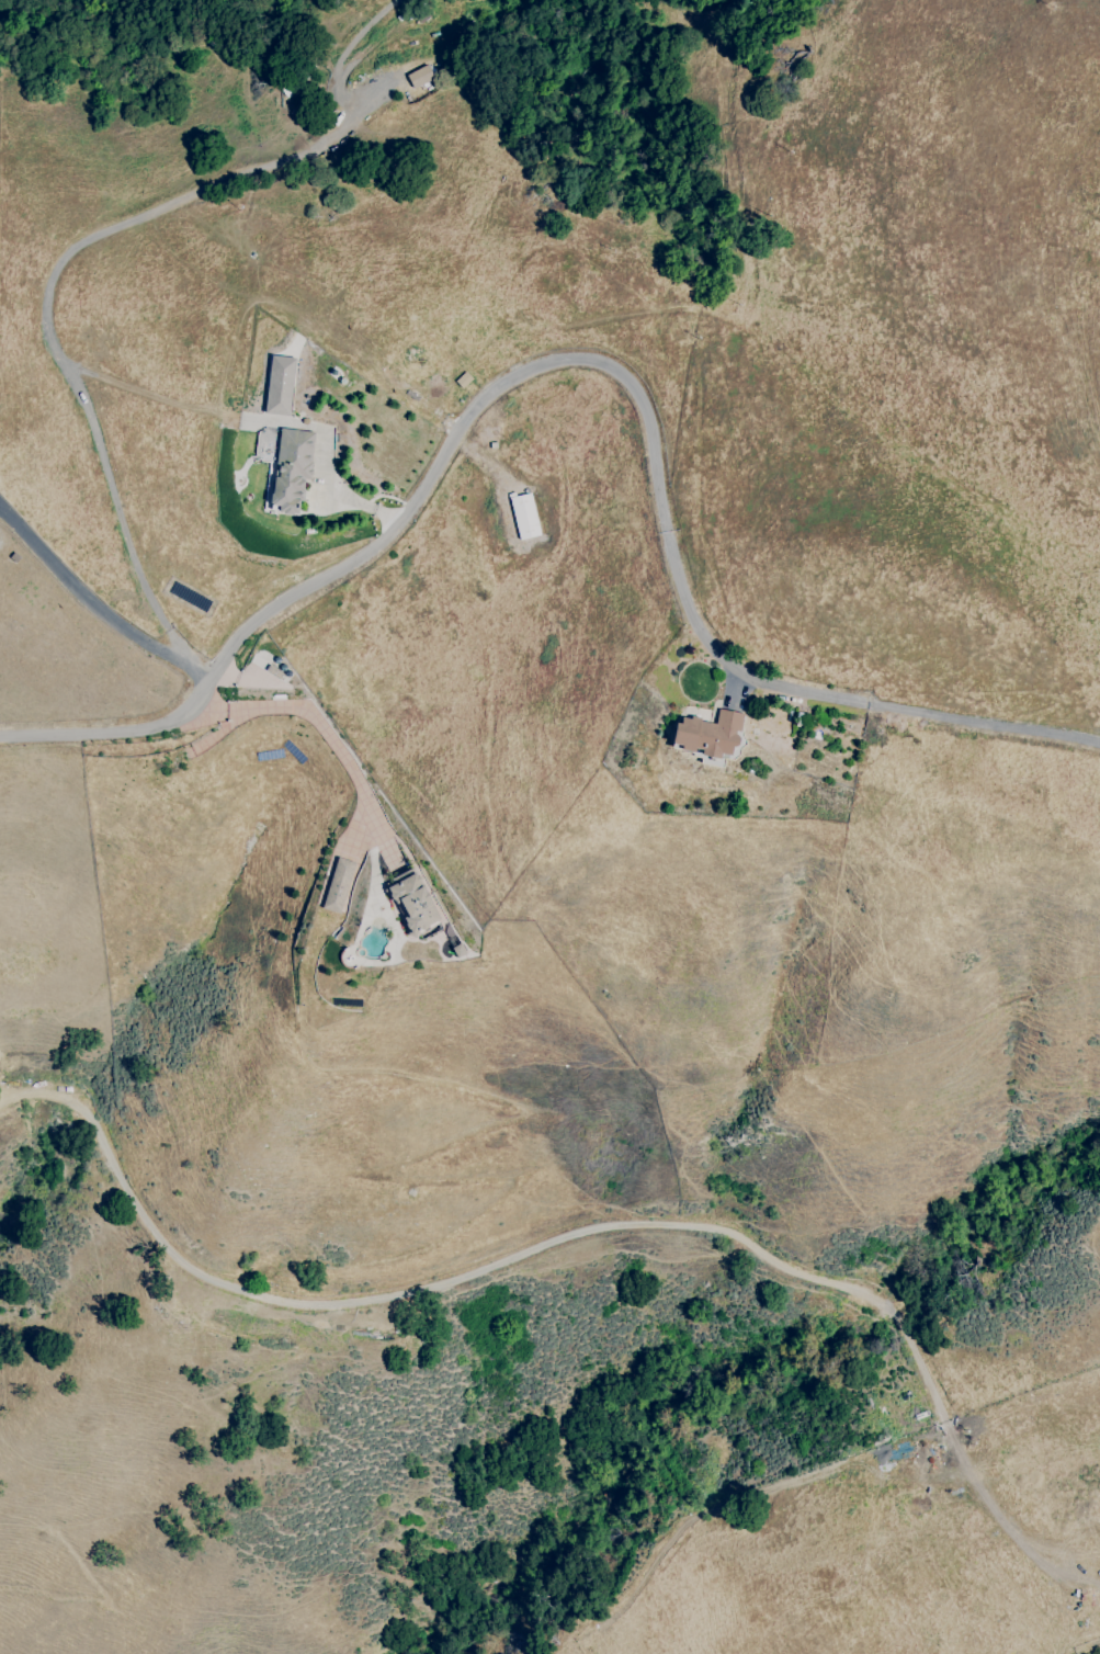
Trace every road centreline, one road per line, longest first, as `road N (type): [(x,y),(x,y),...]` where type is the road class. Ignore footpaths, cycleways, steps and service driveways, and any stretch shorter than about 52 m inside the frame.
road 1 (residential): [(1099,751),(762,681),(710,644),(677,556),(642,396),(602,356),(497,387),(405,530),(249,624),(179,716),(152,729),(0,737)]
road 2 (residential): [(0,1107),(59,1092),(84,1109),(143,1221),(170,1253),(211,1281),(261,1300),(359,1302),(440,1283),(581,1228),(619,1224),(722,1230),(797,1275),(874,1296),(905,1325),(991,1515),(1053,1582)]

